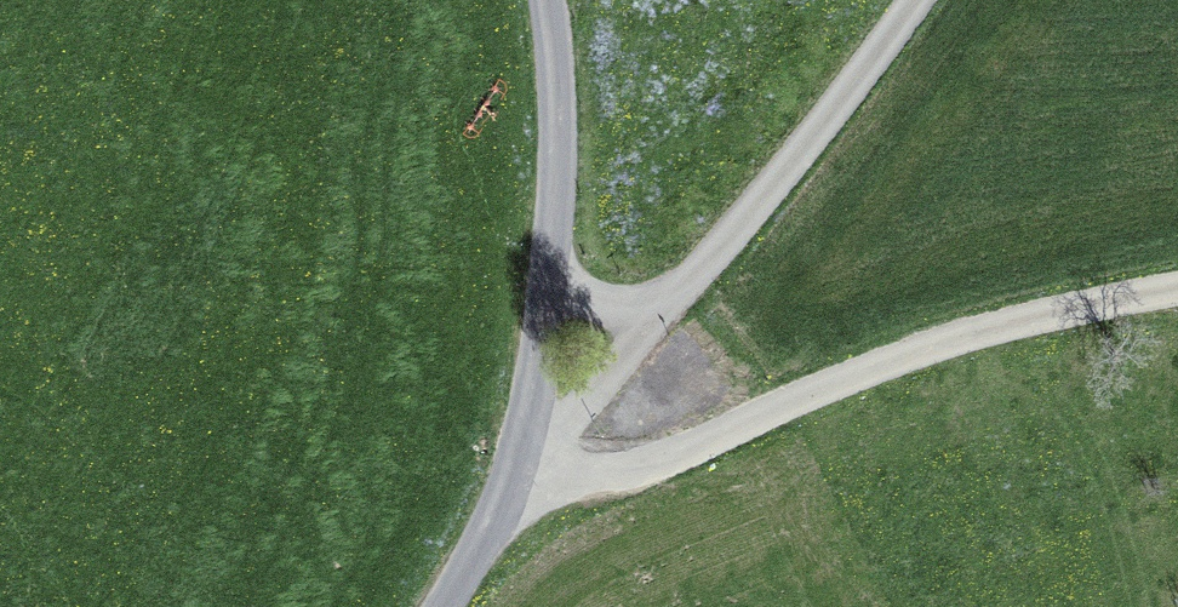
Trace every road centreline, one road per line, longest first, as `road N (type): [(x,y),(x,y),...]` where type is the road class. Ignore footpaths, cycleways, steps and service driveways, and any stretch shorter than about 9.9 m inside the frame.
road 1 (unclassified): [(680,289),(835,107),(912,0)]
road 2 (unclassified): [(554,249),(558,74),(549,0)]
road 3 (unclassified): [(537,436),(680,289)]
road 4 (unclassified): [(443,606),(515,491),(537,436)]
road 5 (unclassified): [(537,436),(554,249)]
road 6 (unclassified): [(554,249),(567,276),(602,298),(622,302),(680,289)]

